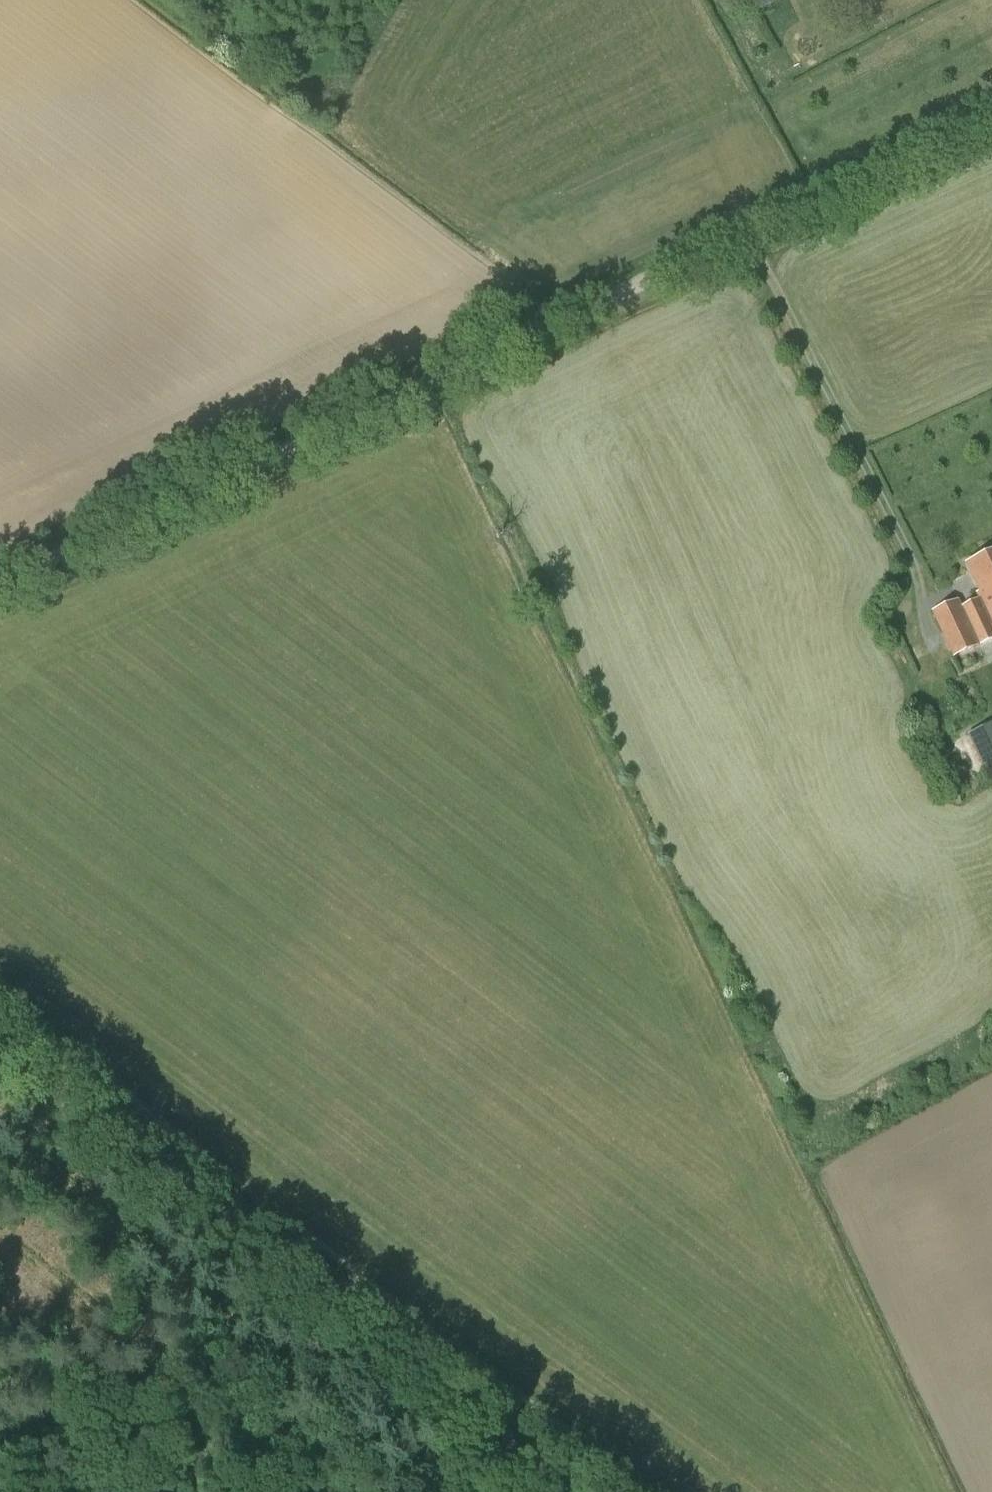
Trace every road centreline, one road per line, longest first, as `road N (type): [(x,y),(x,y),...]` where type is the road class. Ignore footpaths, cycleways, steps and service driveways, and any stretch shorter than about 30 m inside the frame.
road 1 (unclassified): [(0,583),(991,124)]
road 2 (unclassified): [(572,1491),(0,1054)]

